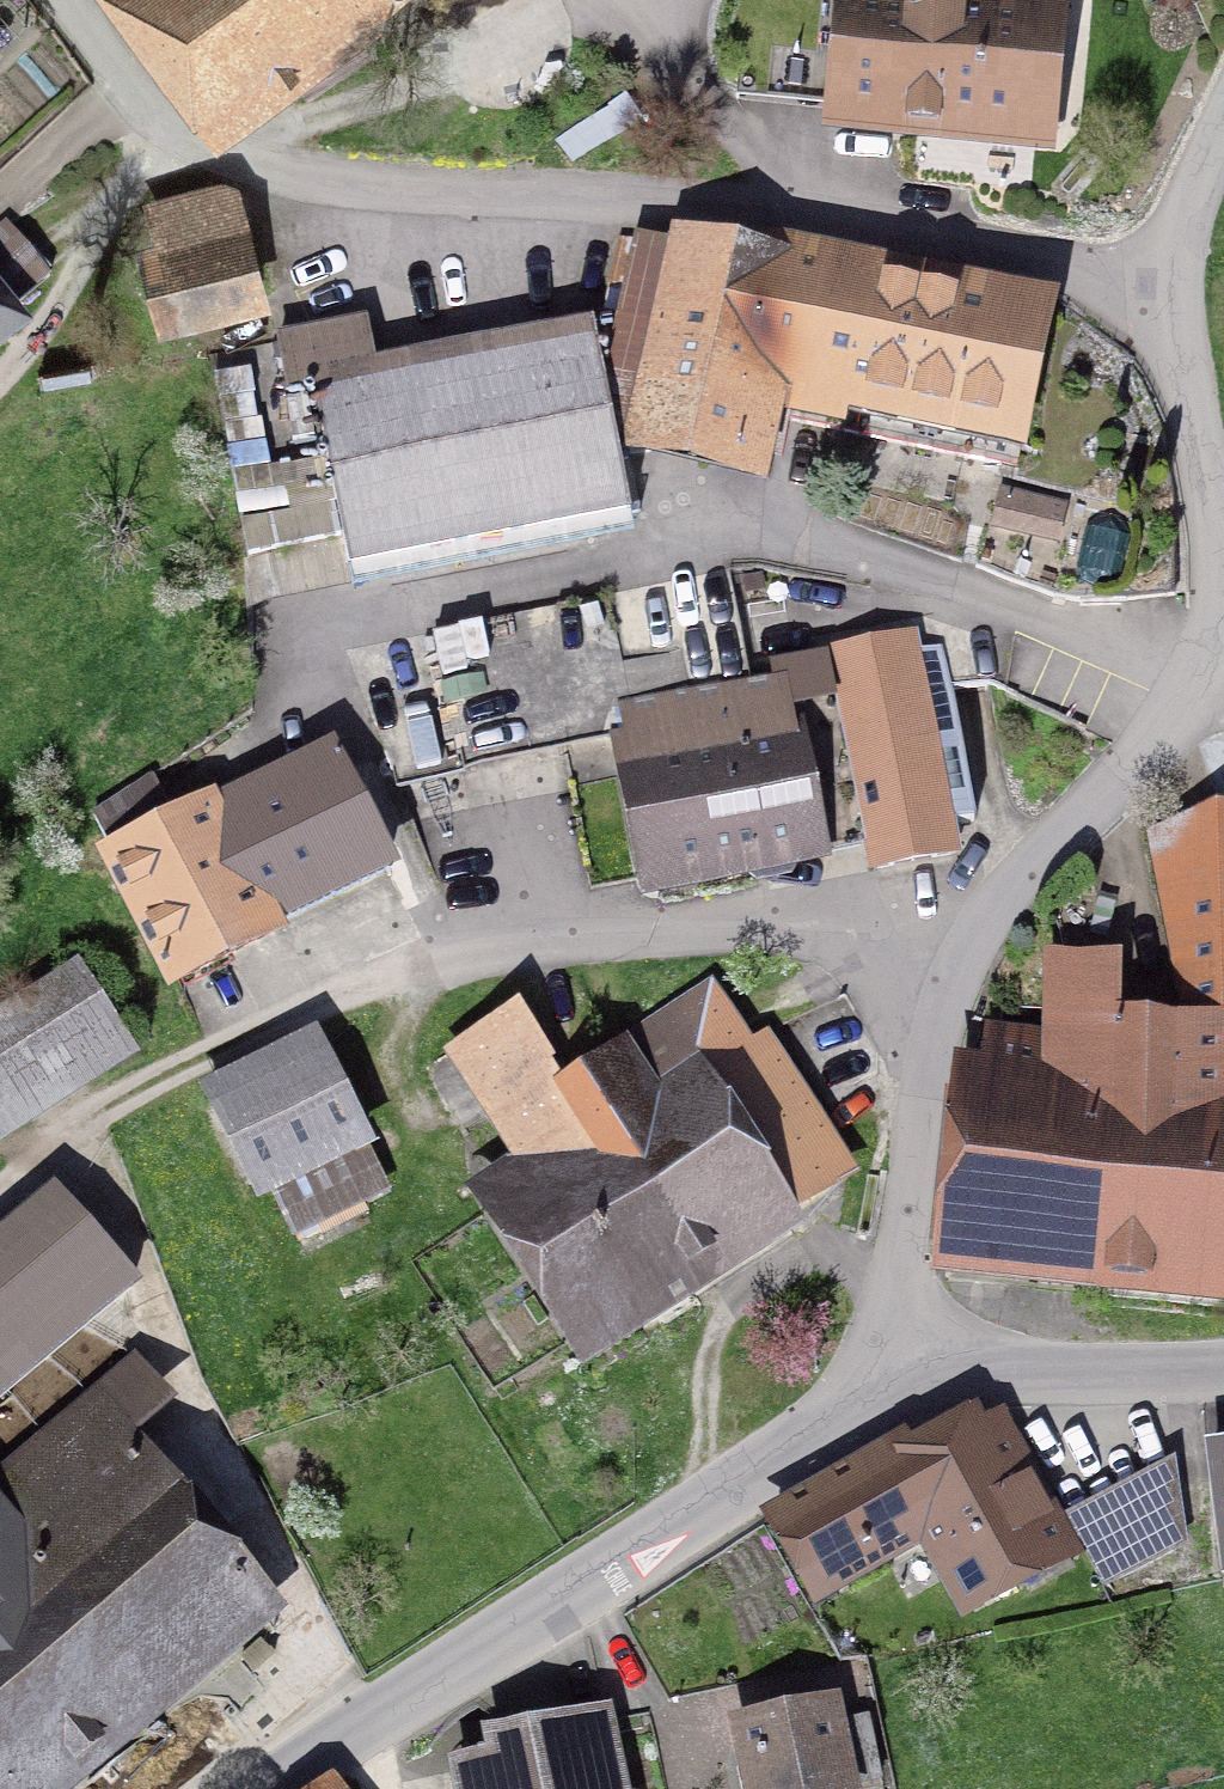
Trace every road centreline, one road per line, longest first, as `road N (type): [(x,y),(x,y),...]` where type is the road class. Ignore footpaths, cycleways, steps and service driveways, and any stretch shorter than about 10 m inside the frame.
road 1 (residential): [(62,0),(114,84),(214,168),(404,193),(656,208),(734,198),(1176,272)]
road 2 (residential): [(901,1378),(912,1104),(931,1029),(968,960),(1149,734),(1223,656)]
road 3 (tertiary): [(278,1788),(839,1412),(901,1378)]
road 4 (tertiary): [(901,1378),(1223,1368)]
road 5 (unclassified): [(1223,568),(1176,272)]
road 6 (unclassified): [(1176,272),(1223,131)]

